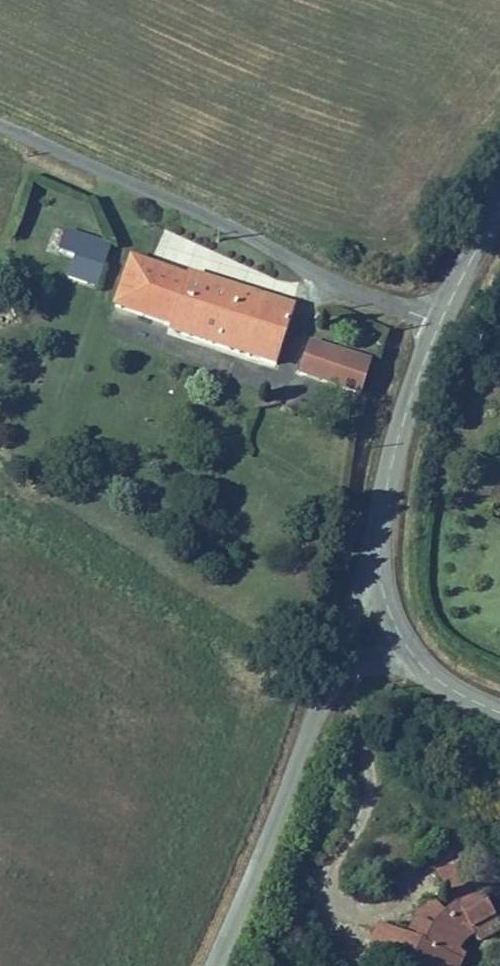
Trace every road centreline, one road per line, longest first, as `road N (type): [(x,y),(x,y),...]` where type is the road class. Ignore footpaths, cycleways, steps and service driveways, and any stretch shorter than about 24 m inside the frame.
road 1 (unclassified): [(0,124),(439,323)]
road 2 (unclassified): [(332,684),(217,965)]
road 3 (tertiary): [(379,541),(398,441),(439,323)]
road 4 (unclassified): [(379,541),(332,684)]
road 5 (tertiary): [(431,673),(395,624),(379,541)]
road 6 (tertiary): [(439,323),(499,208)]

